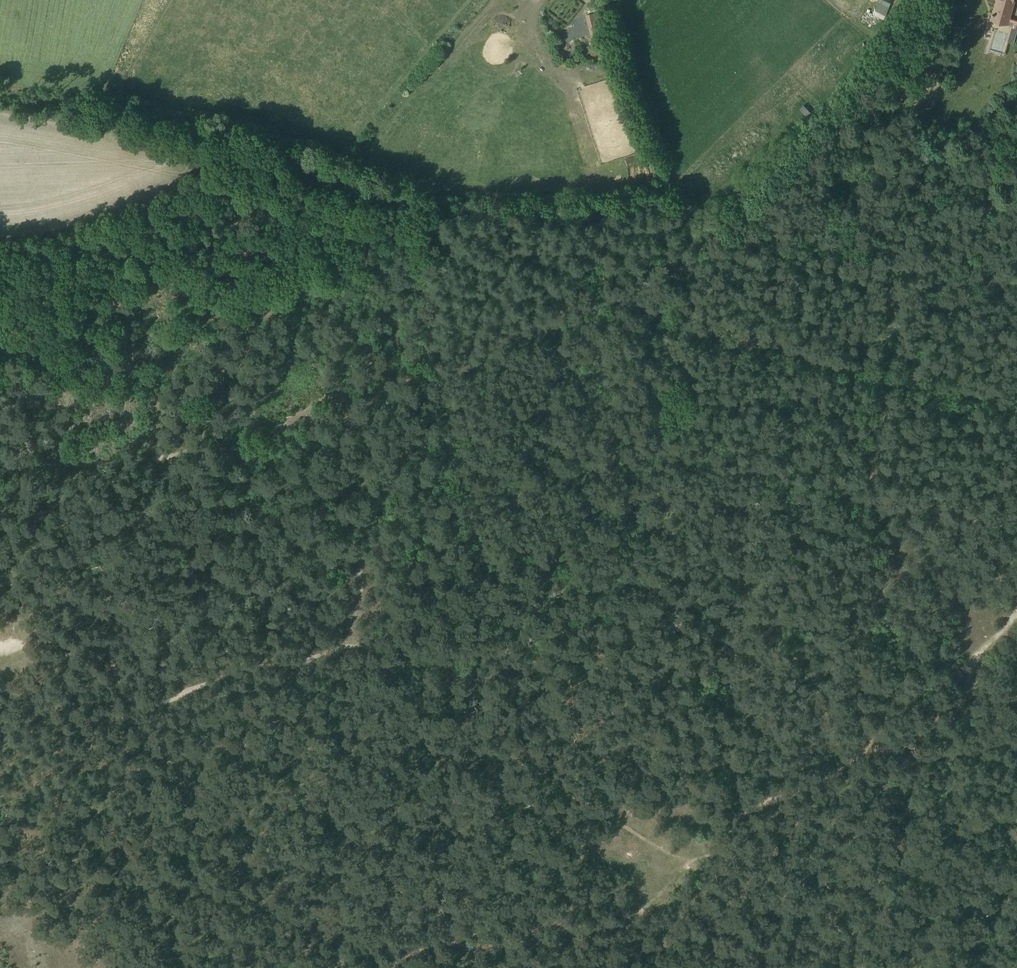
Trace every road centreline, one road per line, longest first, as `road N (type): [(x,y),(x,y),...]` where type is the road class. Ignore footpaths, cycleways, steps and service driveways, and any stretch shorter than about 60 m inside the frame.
road 1 (track): [(0,644),(97,644),(116,685),(140,704),(363,644)]
road 2 (track): [(382,967),(408,953),(491,946),(544,923),(570,926)]

